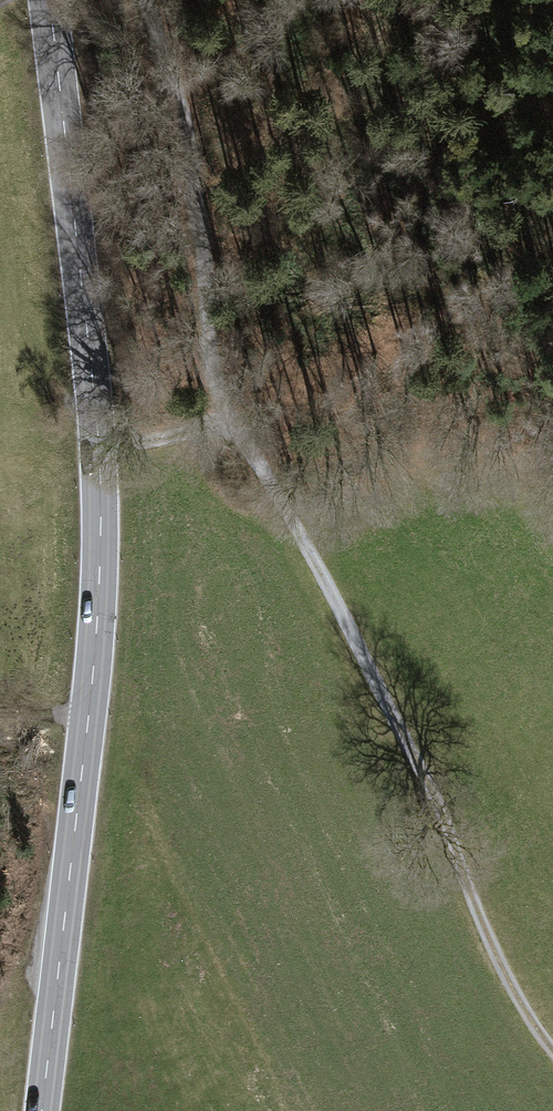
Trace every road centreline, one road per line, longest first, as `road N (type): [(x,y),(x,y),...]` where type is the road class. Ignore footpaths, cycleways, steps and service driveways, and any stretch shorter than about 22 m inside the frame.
road 1 (track): [(148,0),(181,107),(227,422),(316,560),(456,830),(529,1009),(552,1038)]
road 2 (secondary): [(53,0),(95,358),(104,551),(45,1110)]
road 3 (track): [(227,422),(103,448)]

